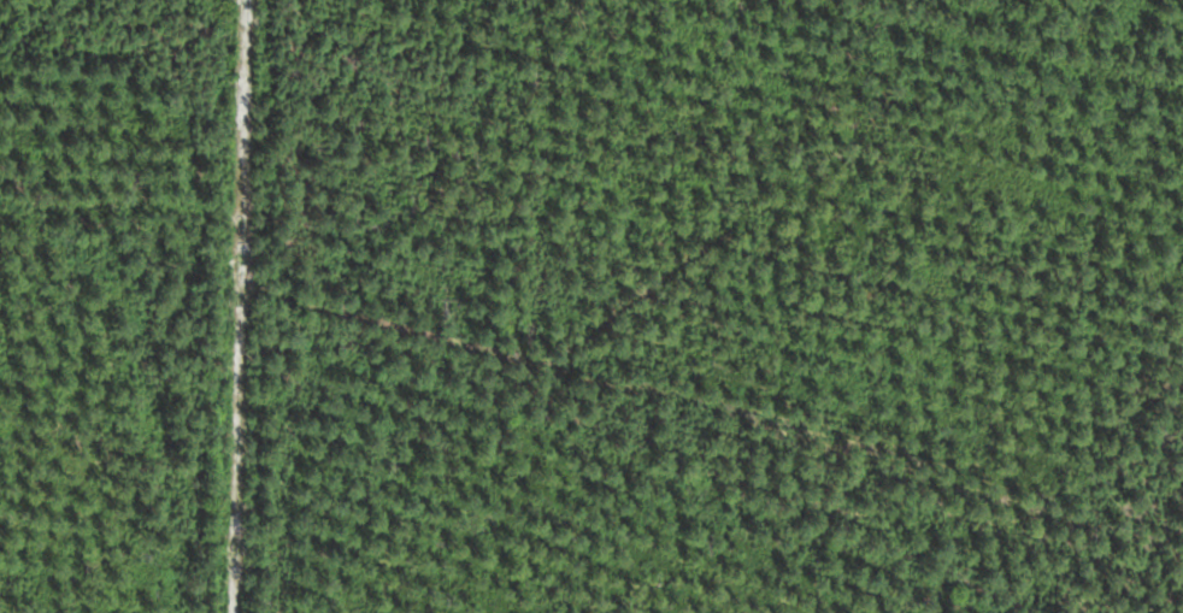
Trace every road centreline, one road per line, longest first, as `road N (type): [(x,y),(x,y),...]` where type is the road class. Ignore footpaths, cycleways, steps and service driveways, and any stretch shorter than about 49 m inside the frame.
road 1 (track): [(238,612),(250,0)]

